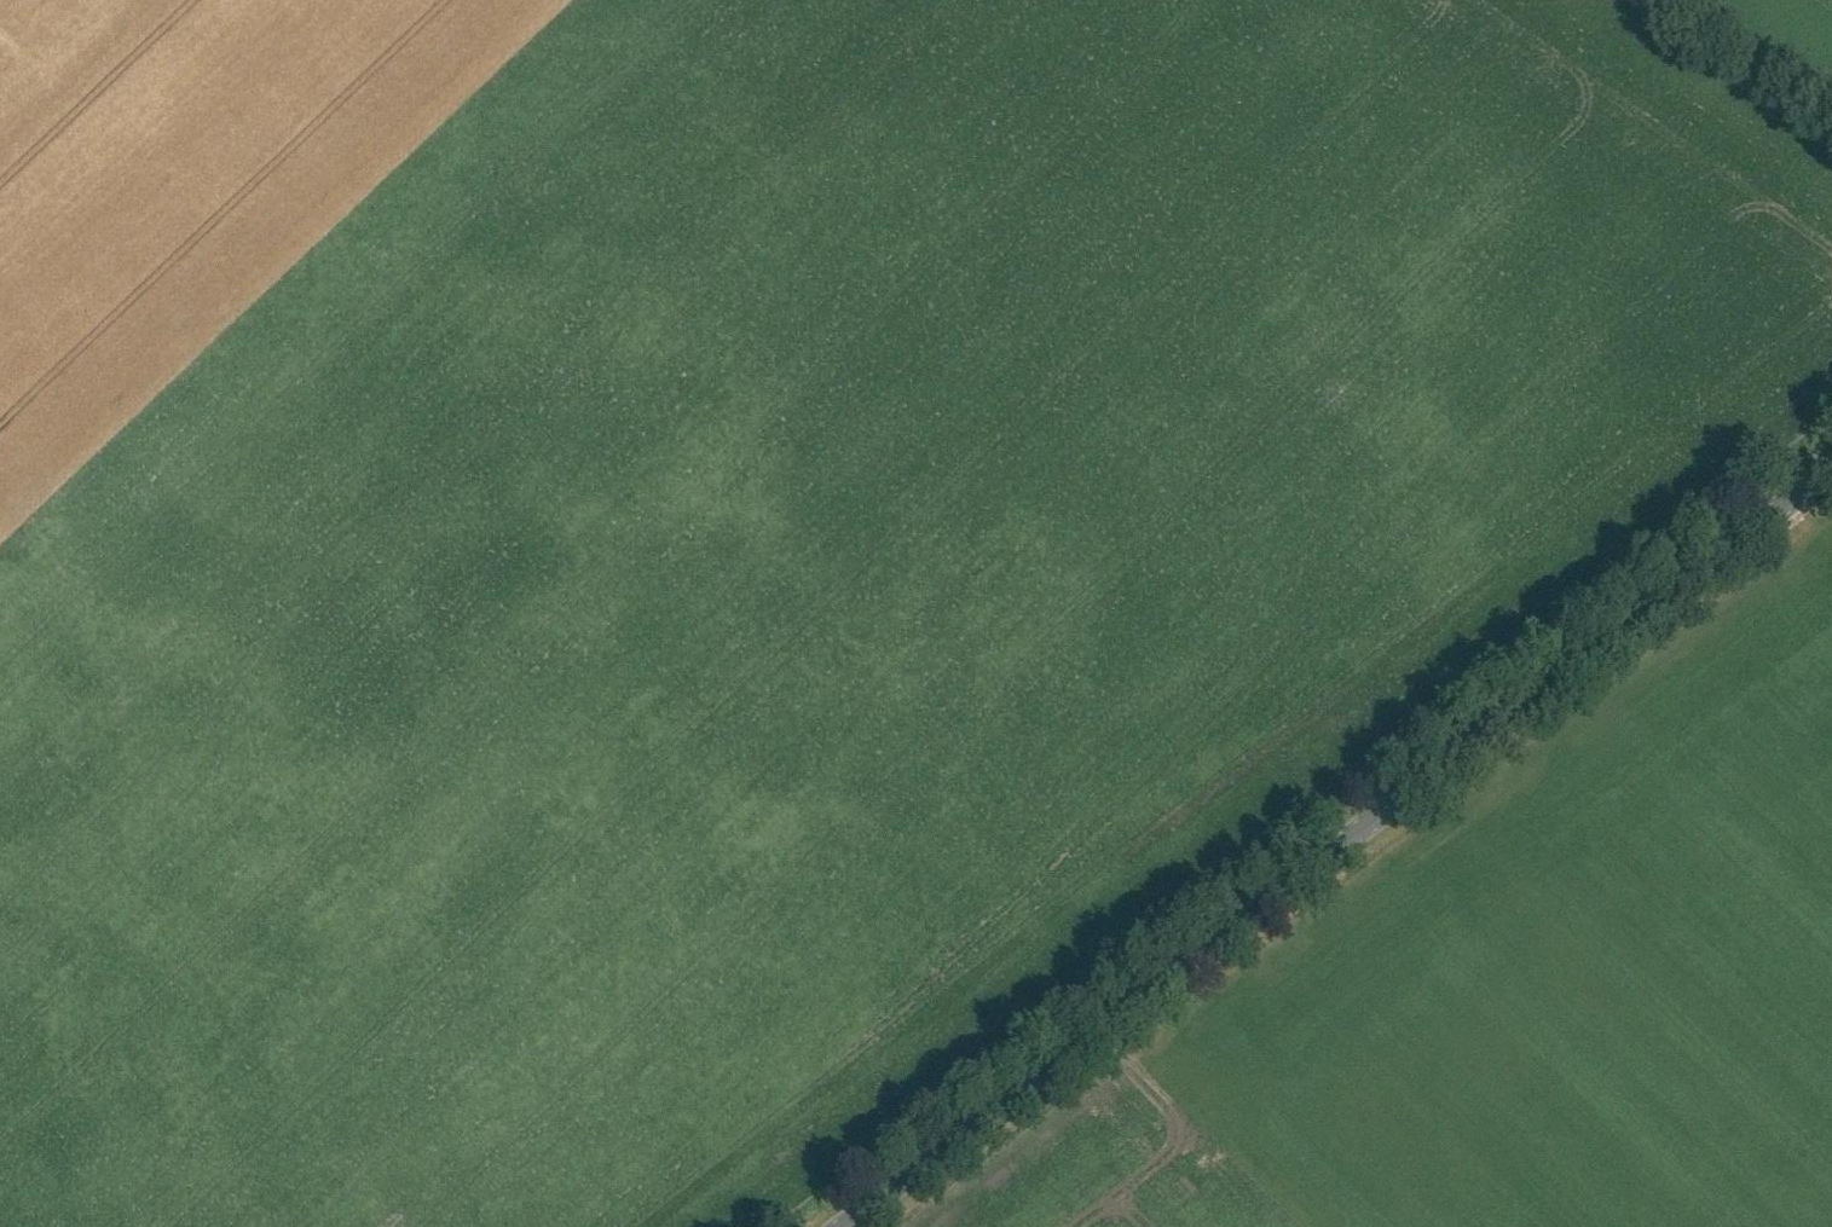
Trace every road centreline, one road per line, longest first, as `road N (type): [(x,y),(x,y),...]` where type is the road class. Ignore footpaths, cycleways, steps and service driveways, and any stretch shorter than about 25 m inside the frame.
road 1 (tertiary): [(841,1226),(1831,467)]

